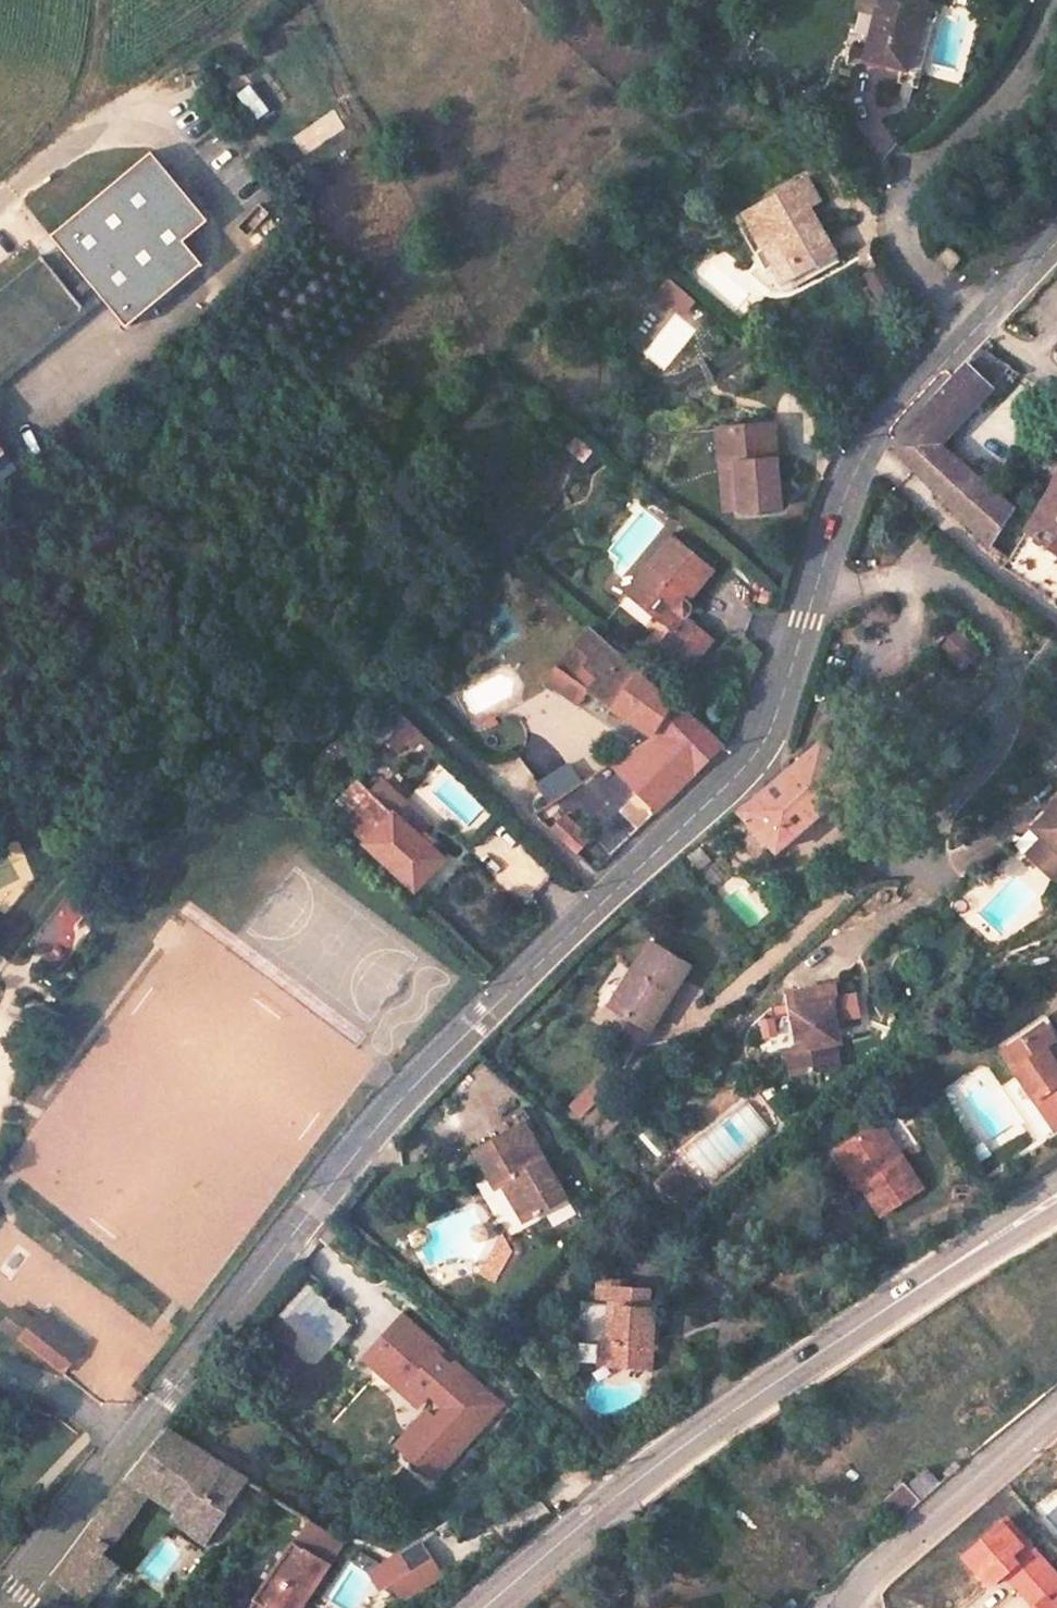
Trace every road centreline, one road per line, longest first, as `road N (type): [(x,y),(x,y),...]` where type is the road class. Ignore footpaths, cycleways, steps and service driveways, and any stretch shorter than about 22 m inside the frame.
road 1 (unclassified): [(126,1440),(330,1186),(756,749),(815,580)]
road 2 (secondary): [(1056,1198),(726,1414),(481,1607)]
road 3 (residential): [(815,580),(941,580),(984,608),(1007,651),(999,723),(956,799),(906,854)]
road 4 (residential): [(975,324),(928,284),(903,244),(900,213),(917,182),(1015,74),(1048,0)]
road 5 (unclassified): [(815,580),(867,448),(975,324)]
road 6 (unclassified): [(842,1605),(904,1539),(1056,1413)]
road 7 (unclassified): [(0,1604),(126,1440)]
road 8 (track): [(125,127),(161,80),(262,0)]
road 9 (residential): [(0,199),(71,143),(125,127)]
road 10 (residential): [(126,1440),(57,1394),(0,1373)]

